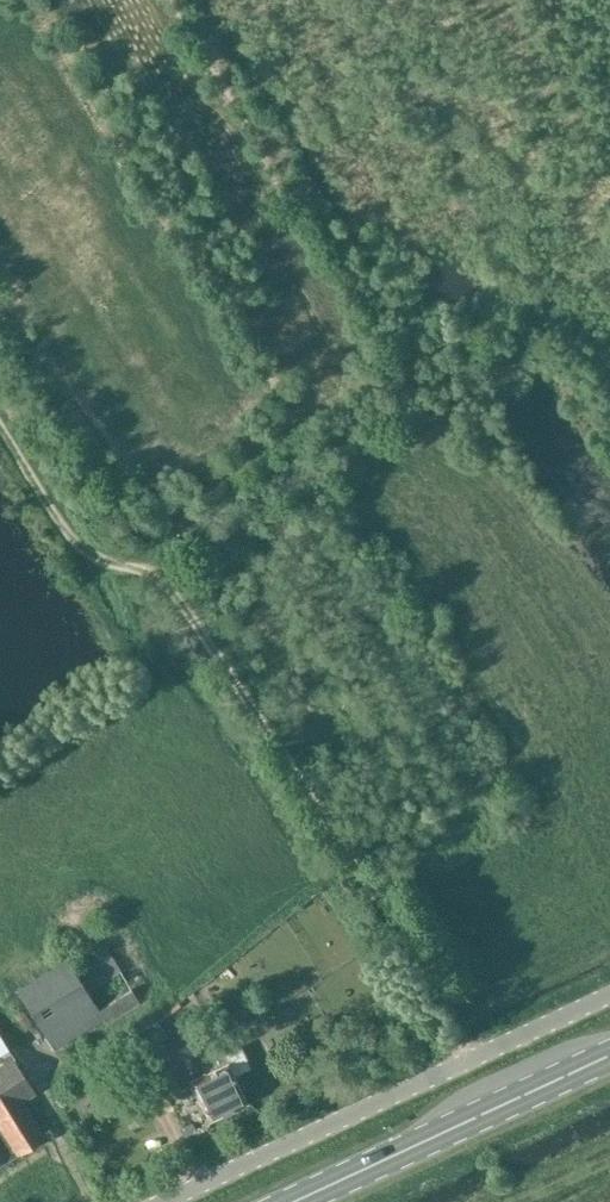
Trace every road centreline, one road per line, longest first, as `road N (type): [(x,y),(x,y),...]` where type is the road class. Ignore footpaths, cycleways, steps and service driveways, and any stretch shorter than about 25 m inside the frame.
road 1 (track): [(474,1058),(165,571),(114,571),(71,549),(0,435)]
road 2 (unclassified): [(166,1201),(609,995)]
road 3 (primary): [(297,1201),(609,1055)]

